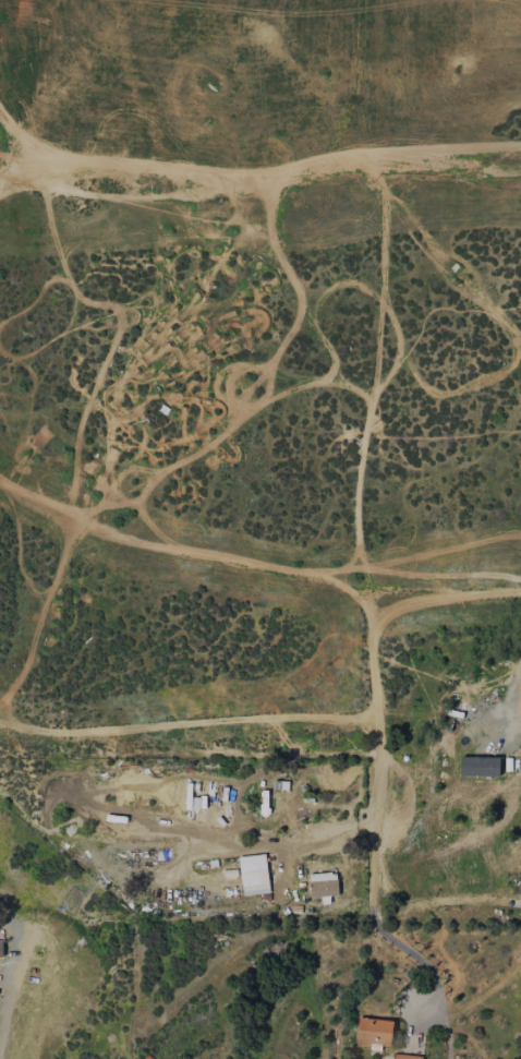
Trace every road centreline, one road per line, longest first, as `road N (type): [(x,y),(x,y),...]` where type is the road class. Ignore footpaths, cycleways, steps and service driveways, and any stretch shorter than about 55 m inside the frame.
road 1 (residential): [(520,172),(367,158),(305,180),(232,185),(53,160),(0,177)]
road 2 (residential): [(0,722),(59,732),(293,713),(368,719),(377,710),(374,621)]
road 3 (residential): [(0,482),(121,539),(335,581),(374,621)]
road 4 (residential): [(520,592),(445,597),(374,621)]

